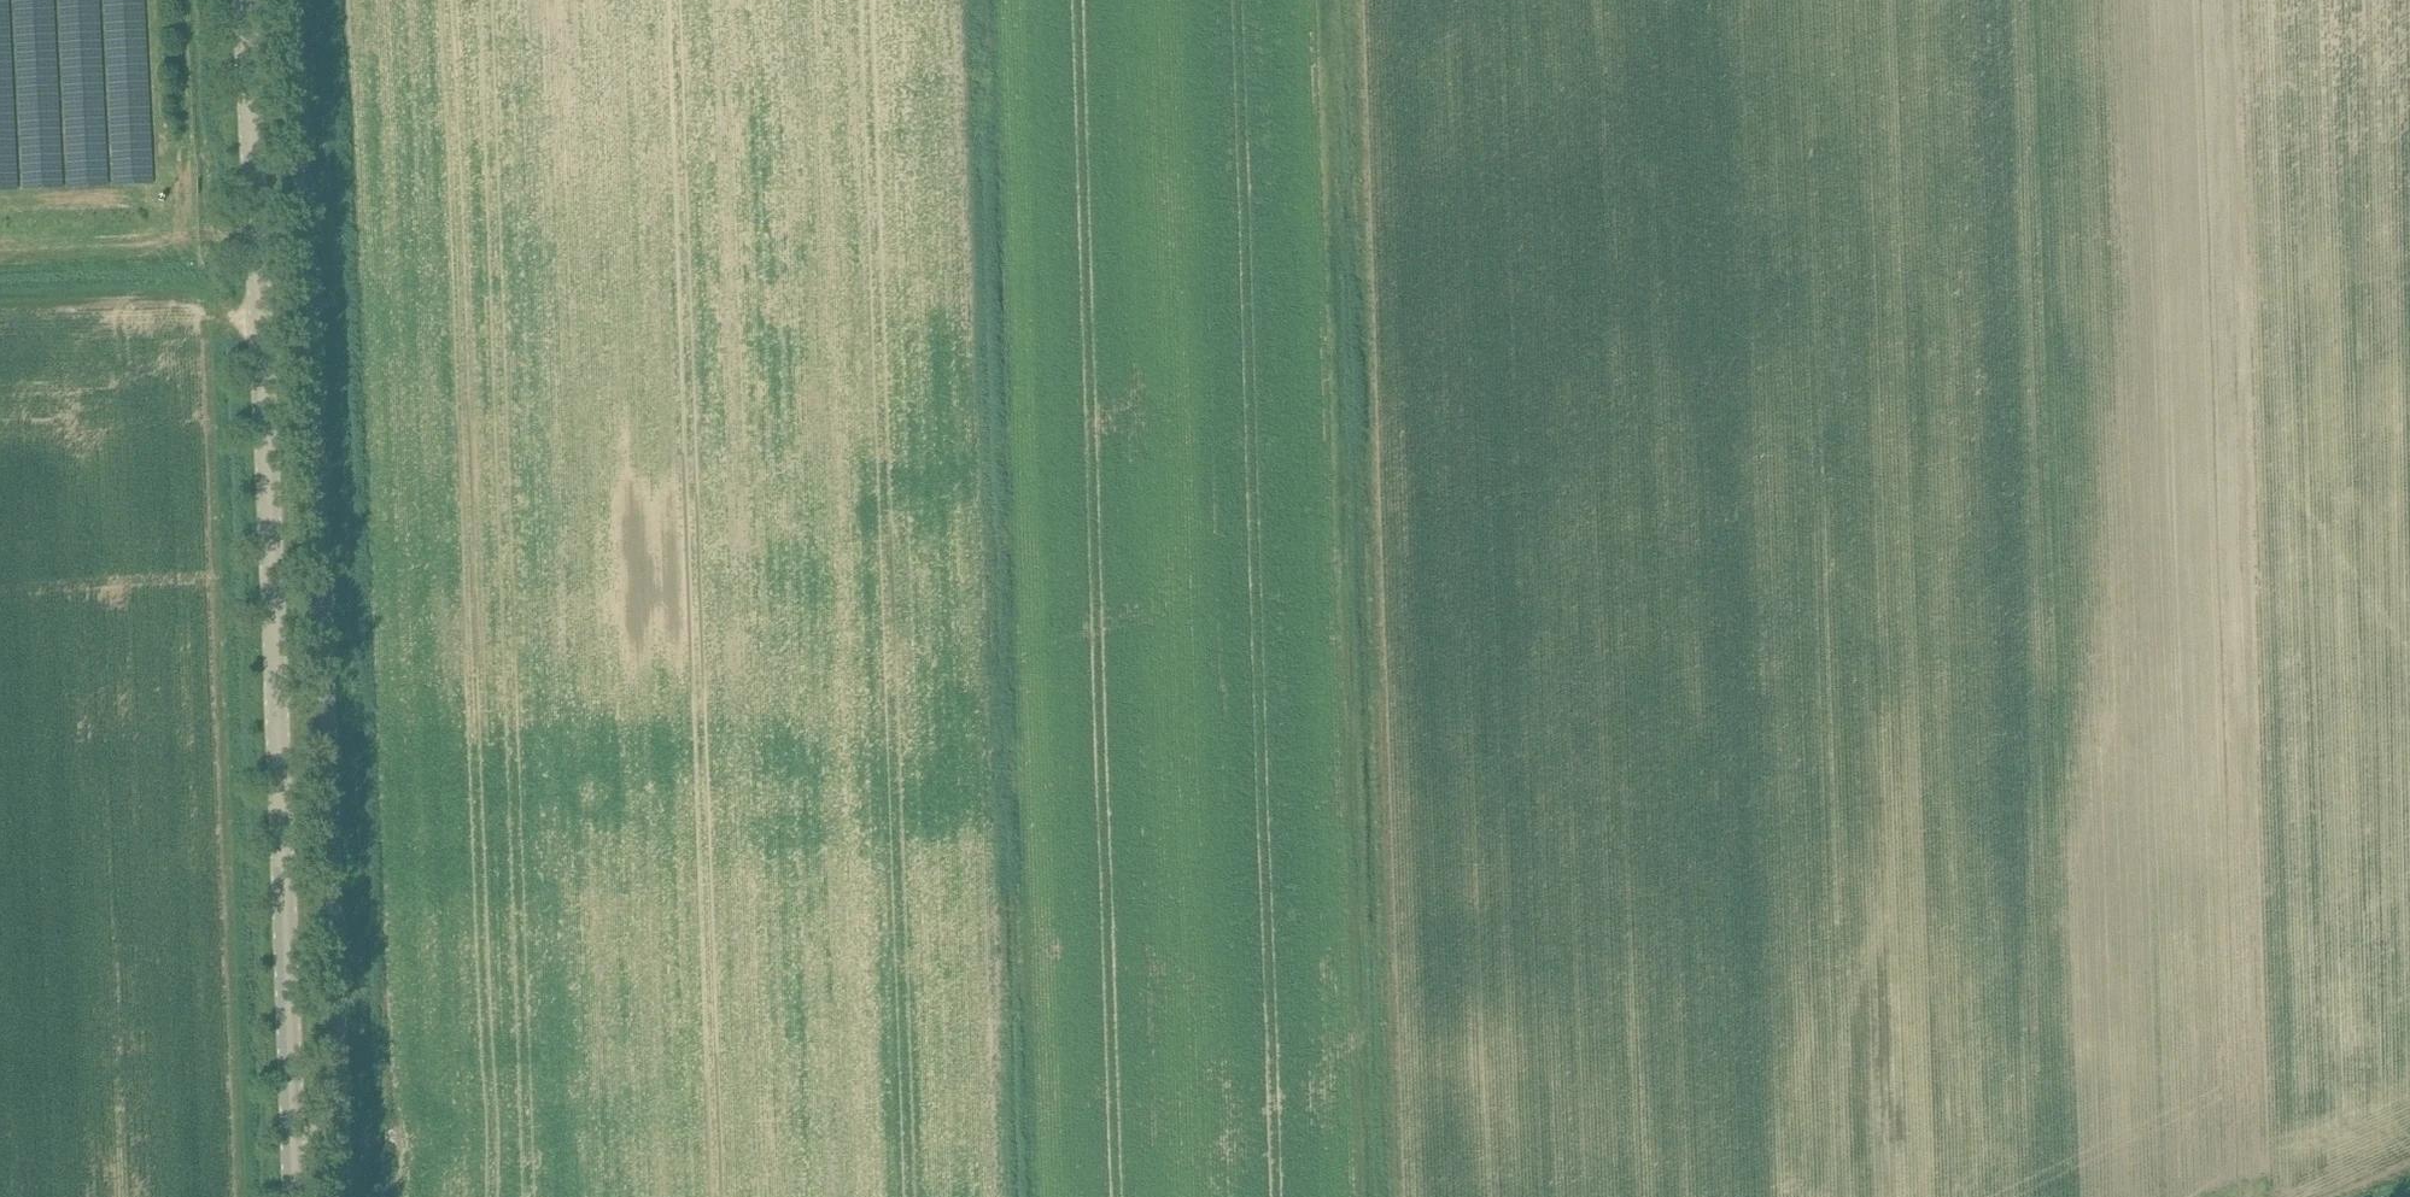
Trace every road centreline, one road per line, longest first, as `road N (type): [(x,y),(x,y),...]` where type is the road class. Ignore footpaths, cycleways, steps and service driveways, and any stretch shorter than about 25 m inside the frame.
road 1 (tertiary): [(292,1196),(240,0)]

